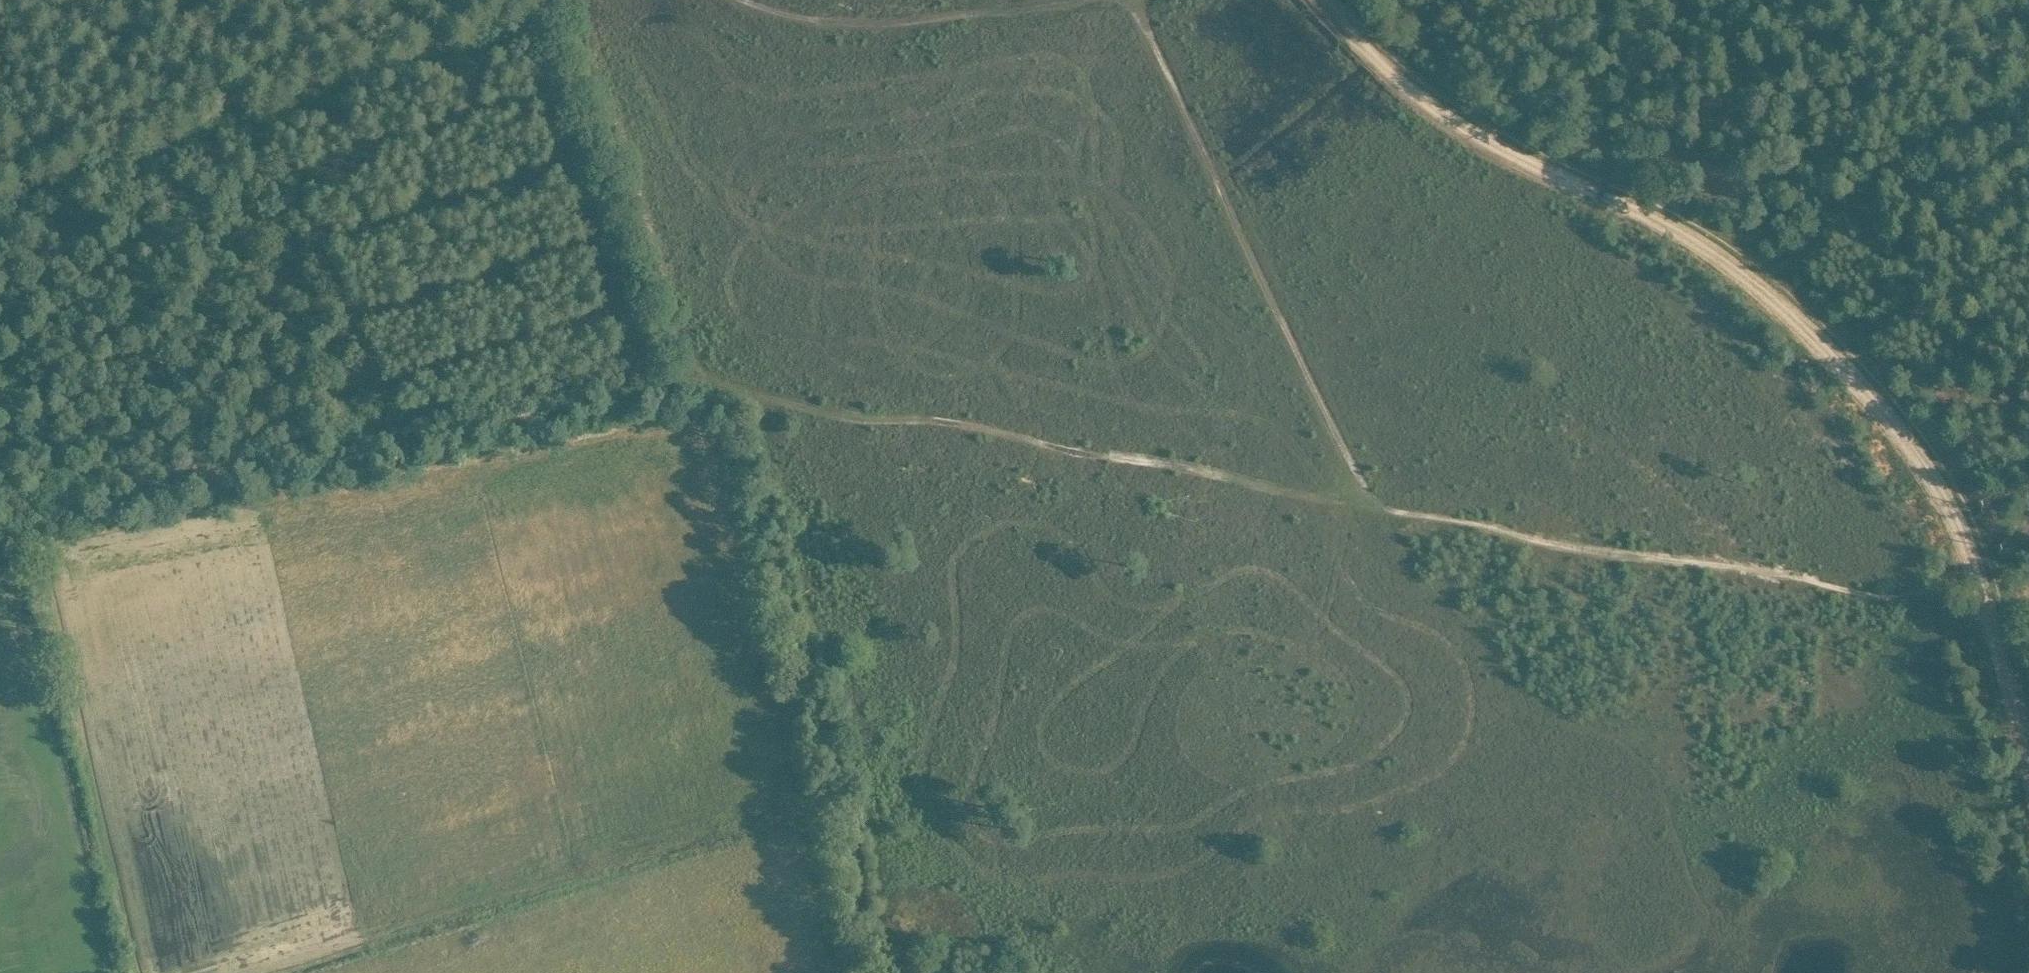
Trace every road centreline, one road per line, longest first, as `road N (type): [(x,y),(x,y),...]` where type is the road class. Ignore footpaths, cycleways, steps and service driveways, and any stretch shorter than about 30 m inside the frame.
road 1 (track): [(2008,631),(1926,592),(1863,592),(1372,509),(1136,0)]
road 2 (track): [(2028,762),(1975,562),(1940,492),(1885,412),(1807,330),(1725,262),(1660,219),(1543,173),(1424,104),(1319,0)]
road 3 (track): [(1372,509),(965,428),(827,414),(703,377),(572,0)]
road 4 (track): [(1053,0),(921,23),(859,24),(798,18),(745,0)]

